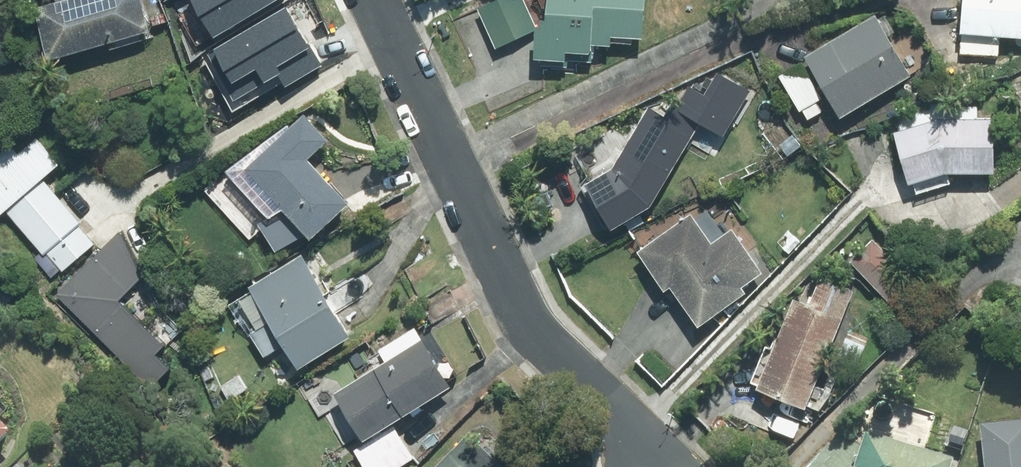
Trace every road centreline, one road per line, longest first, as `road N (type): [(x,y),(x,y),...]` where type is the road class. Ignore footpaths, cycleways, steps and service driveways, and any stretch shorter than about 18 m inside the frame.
road 1 (residential): [(375,0),(515,306),(663,463)]

